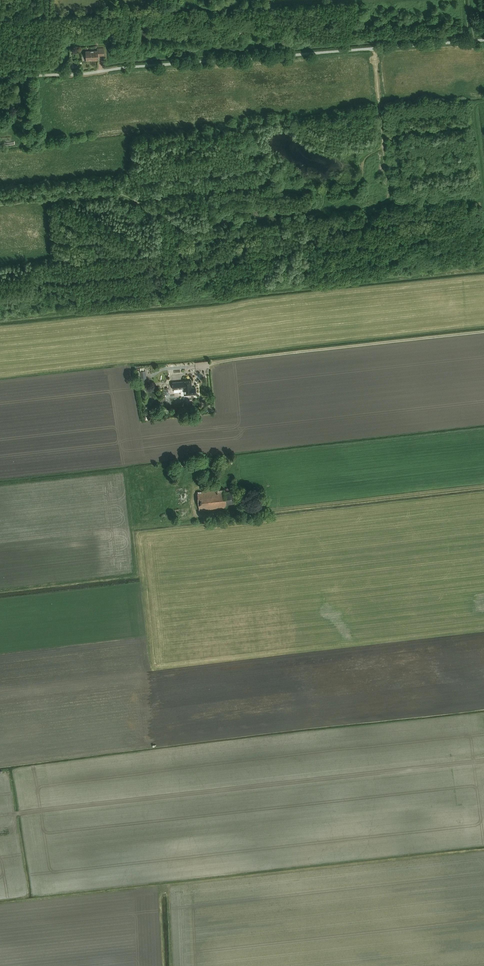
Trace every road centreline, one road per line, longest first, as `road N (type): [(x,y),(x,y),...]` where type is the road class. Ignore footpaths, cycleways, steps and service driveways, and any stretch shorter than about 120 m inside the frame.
road 1 (track): [(483,761),(19,815),(25,893),(0,899)]
road 2 (track): [(483,332),(164,370),(148,379)]
road 3 (track): [(483,486),(203,519),(194,513),(192,487)]

